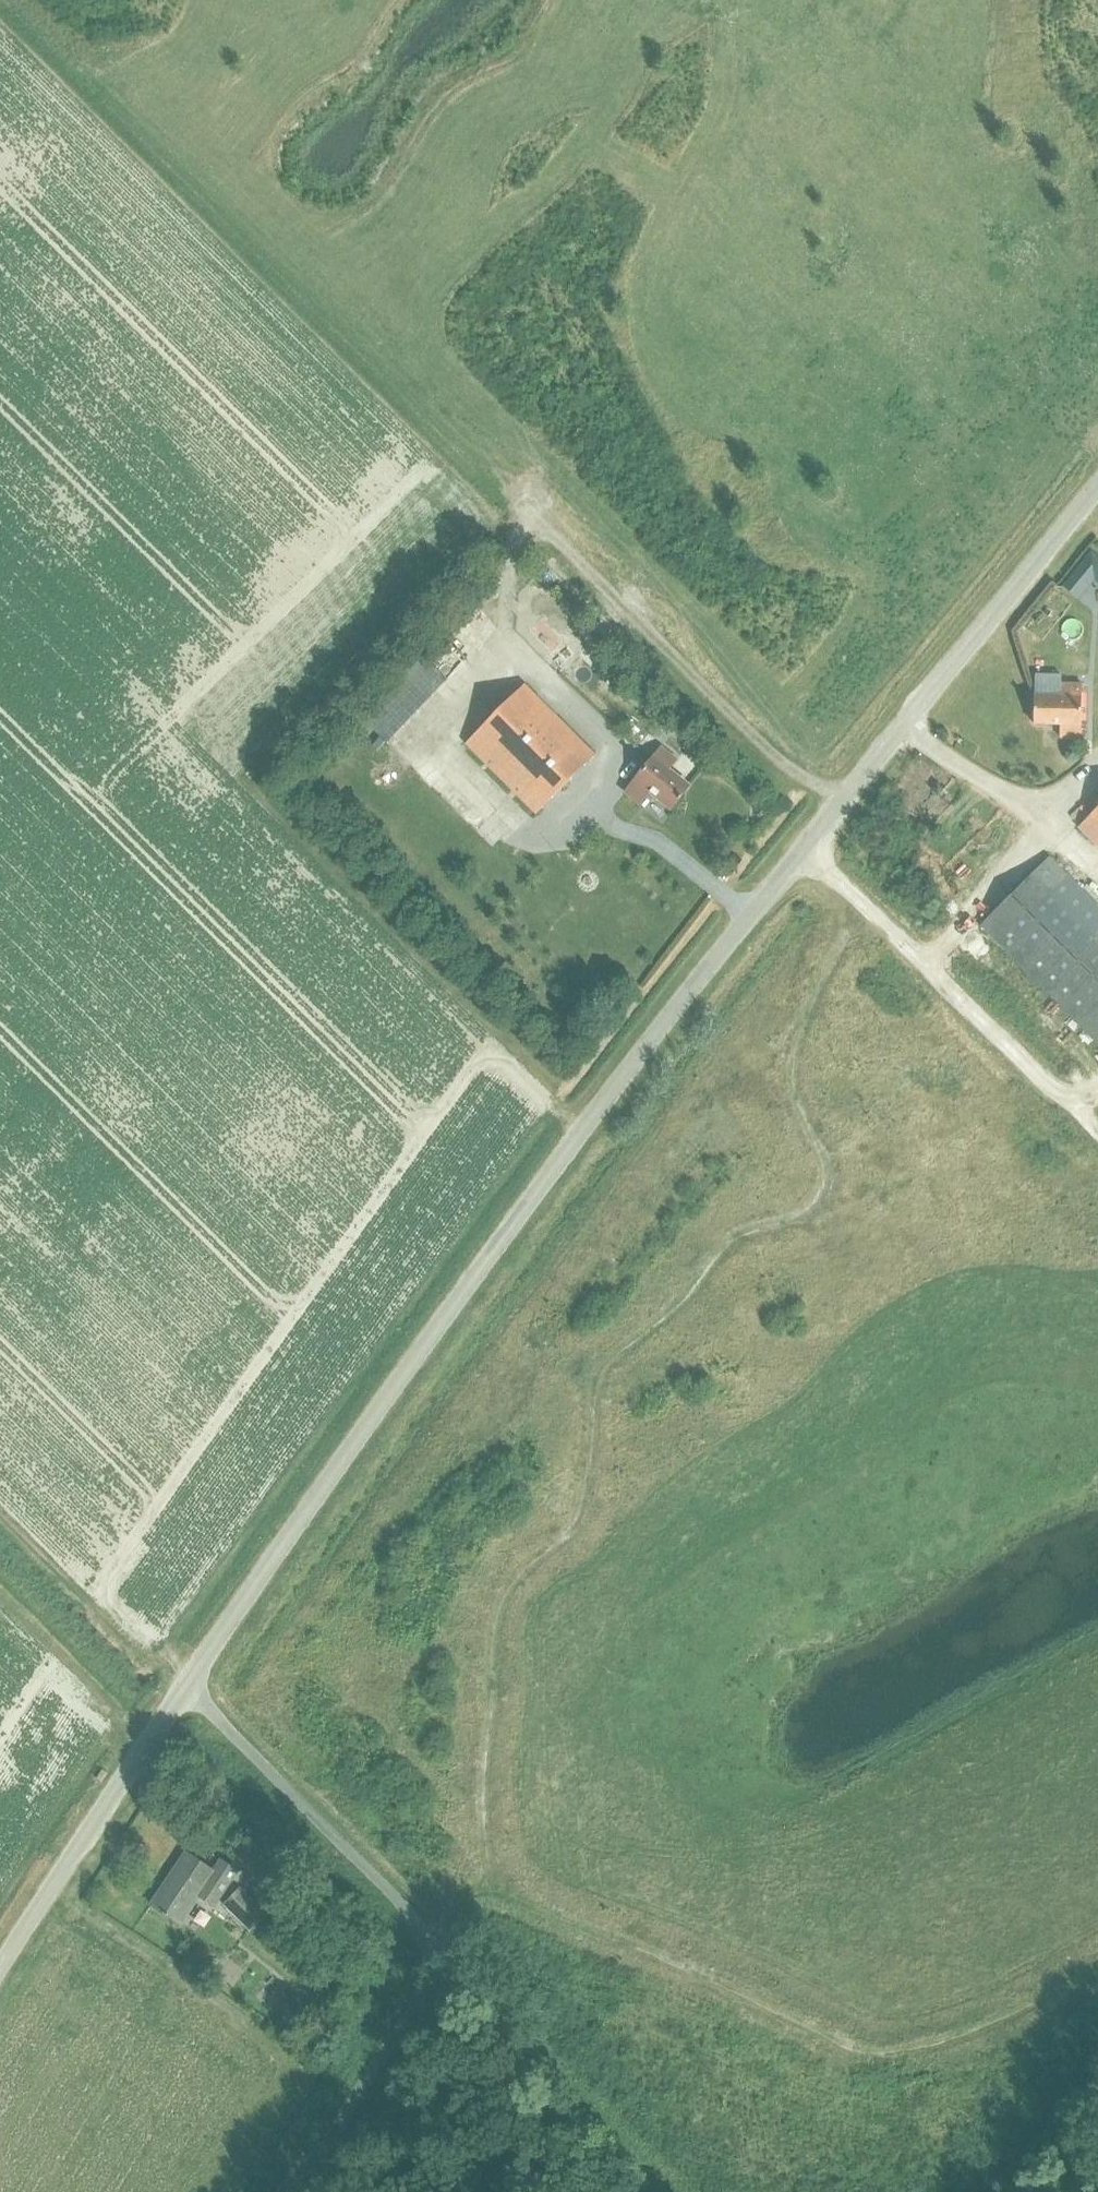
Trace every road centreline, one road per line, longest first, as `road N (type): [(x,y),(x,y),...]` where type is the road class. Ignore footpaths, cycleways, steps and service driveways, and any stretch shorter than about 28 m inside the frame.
road 1 (unclassified): [(185,1693),(500,1240),(1097,489)]
road 2 (unclassified): [(295,2191),(417,2005),(427,1984),(425,1937),(415,1916),(185,1693)]
road 3 (track): [(858,900),(1097,1136)]
road 4 (unclassified): [(0,1970),(185,1693)]

